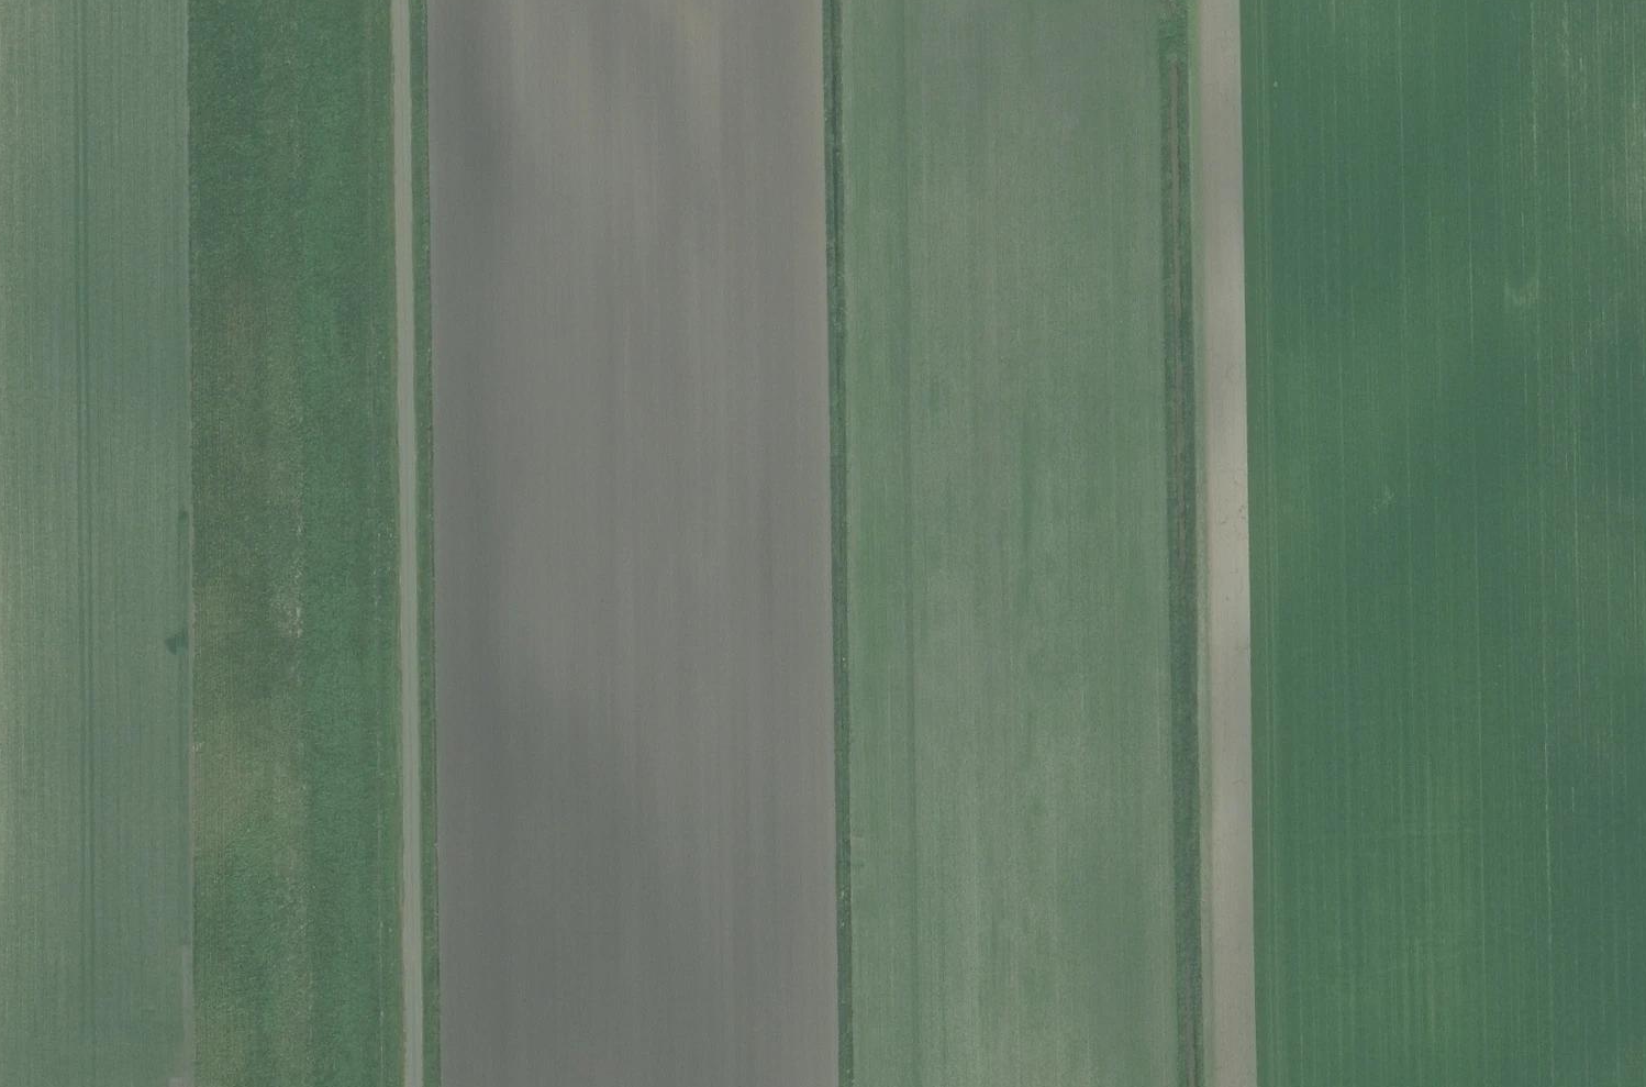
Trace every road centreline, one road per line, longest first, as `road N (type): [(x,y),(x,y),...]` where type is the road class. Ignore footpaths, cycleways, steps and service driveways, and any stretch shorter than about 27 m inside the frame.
road 1 (unclassified): [(415,1086),(401,0)]

